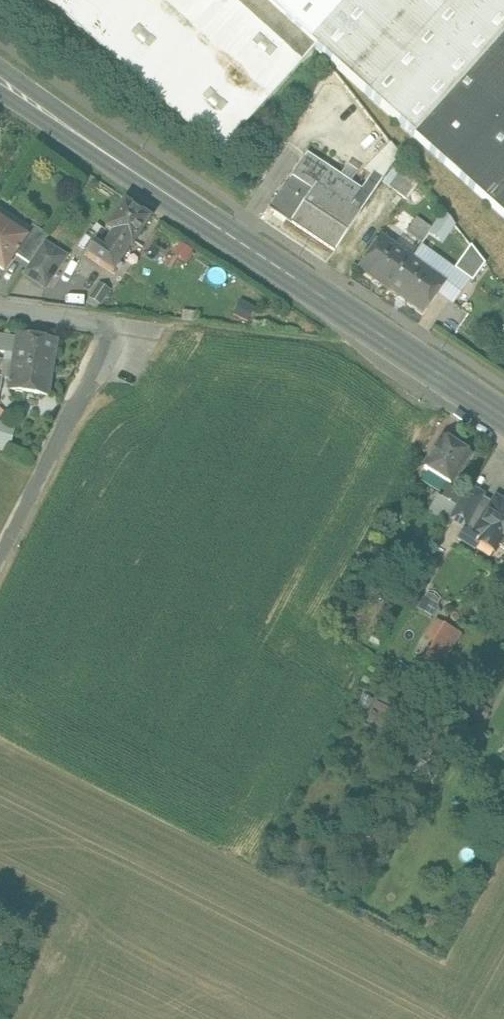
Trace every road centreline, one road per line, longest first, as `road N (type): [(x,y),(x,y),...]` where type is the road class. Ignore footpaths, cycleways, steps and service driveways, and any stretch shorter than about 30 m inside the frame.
road 1 (secondary): [(503,414),(0,77)]
road 2 (unclassified): [(0,558),(130,319)]
road 3 (residential): [(130,319),(0,309)]

